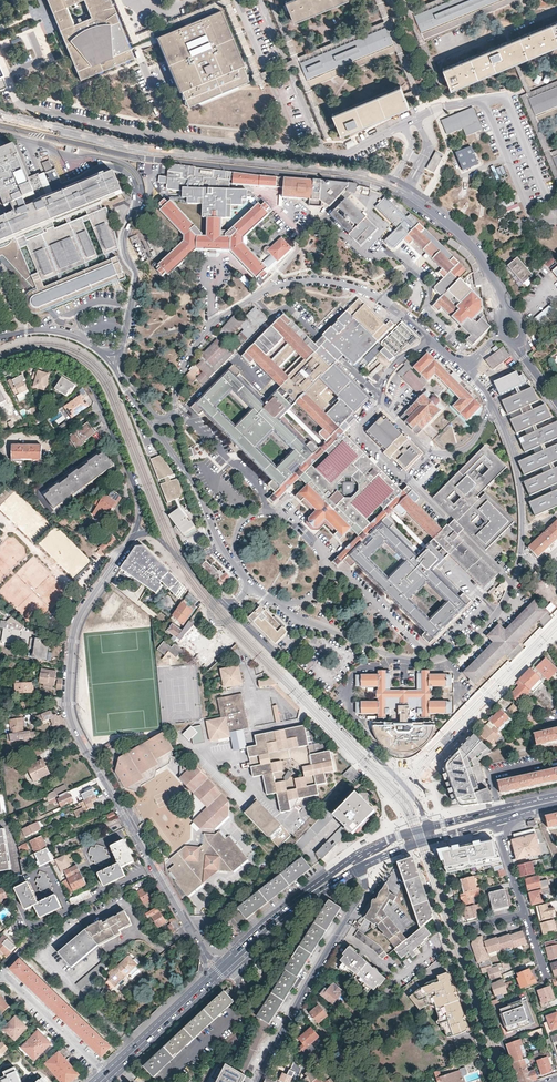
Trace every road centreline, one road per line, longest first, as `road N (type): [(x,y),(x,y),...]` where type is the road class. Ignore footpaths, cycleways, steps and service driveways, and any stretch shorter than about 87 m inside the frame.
road 1 (residential): [(556,406),(523,359),(472,246),(390,186),(137,152),(0,121)]
road 2 (residential): [(134,536),(76,622),(71,716),(205,954)]
road 3 (residential): [(427,827),(398,779),(165,543),(151,533),(134,536)]
road 4 (residential): [(0,372),(55,363),(93,389),(138,497),(134,536)]
road 5 (residential): [(412,847),(494,1081)]
road 6 (residential): [(358,870),(365,889),(258,1081)]
road 7 (residential): [(464,930),(517,1081)]
road 8 (residential): [(3,973),(108,1076)]
road 9 (primary): [(206,984),(108,1076)]

